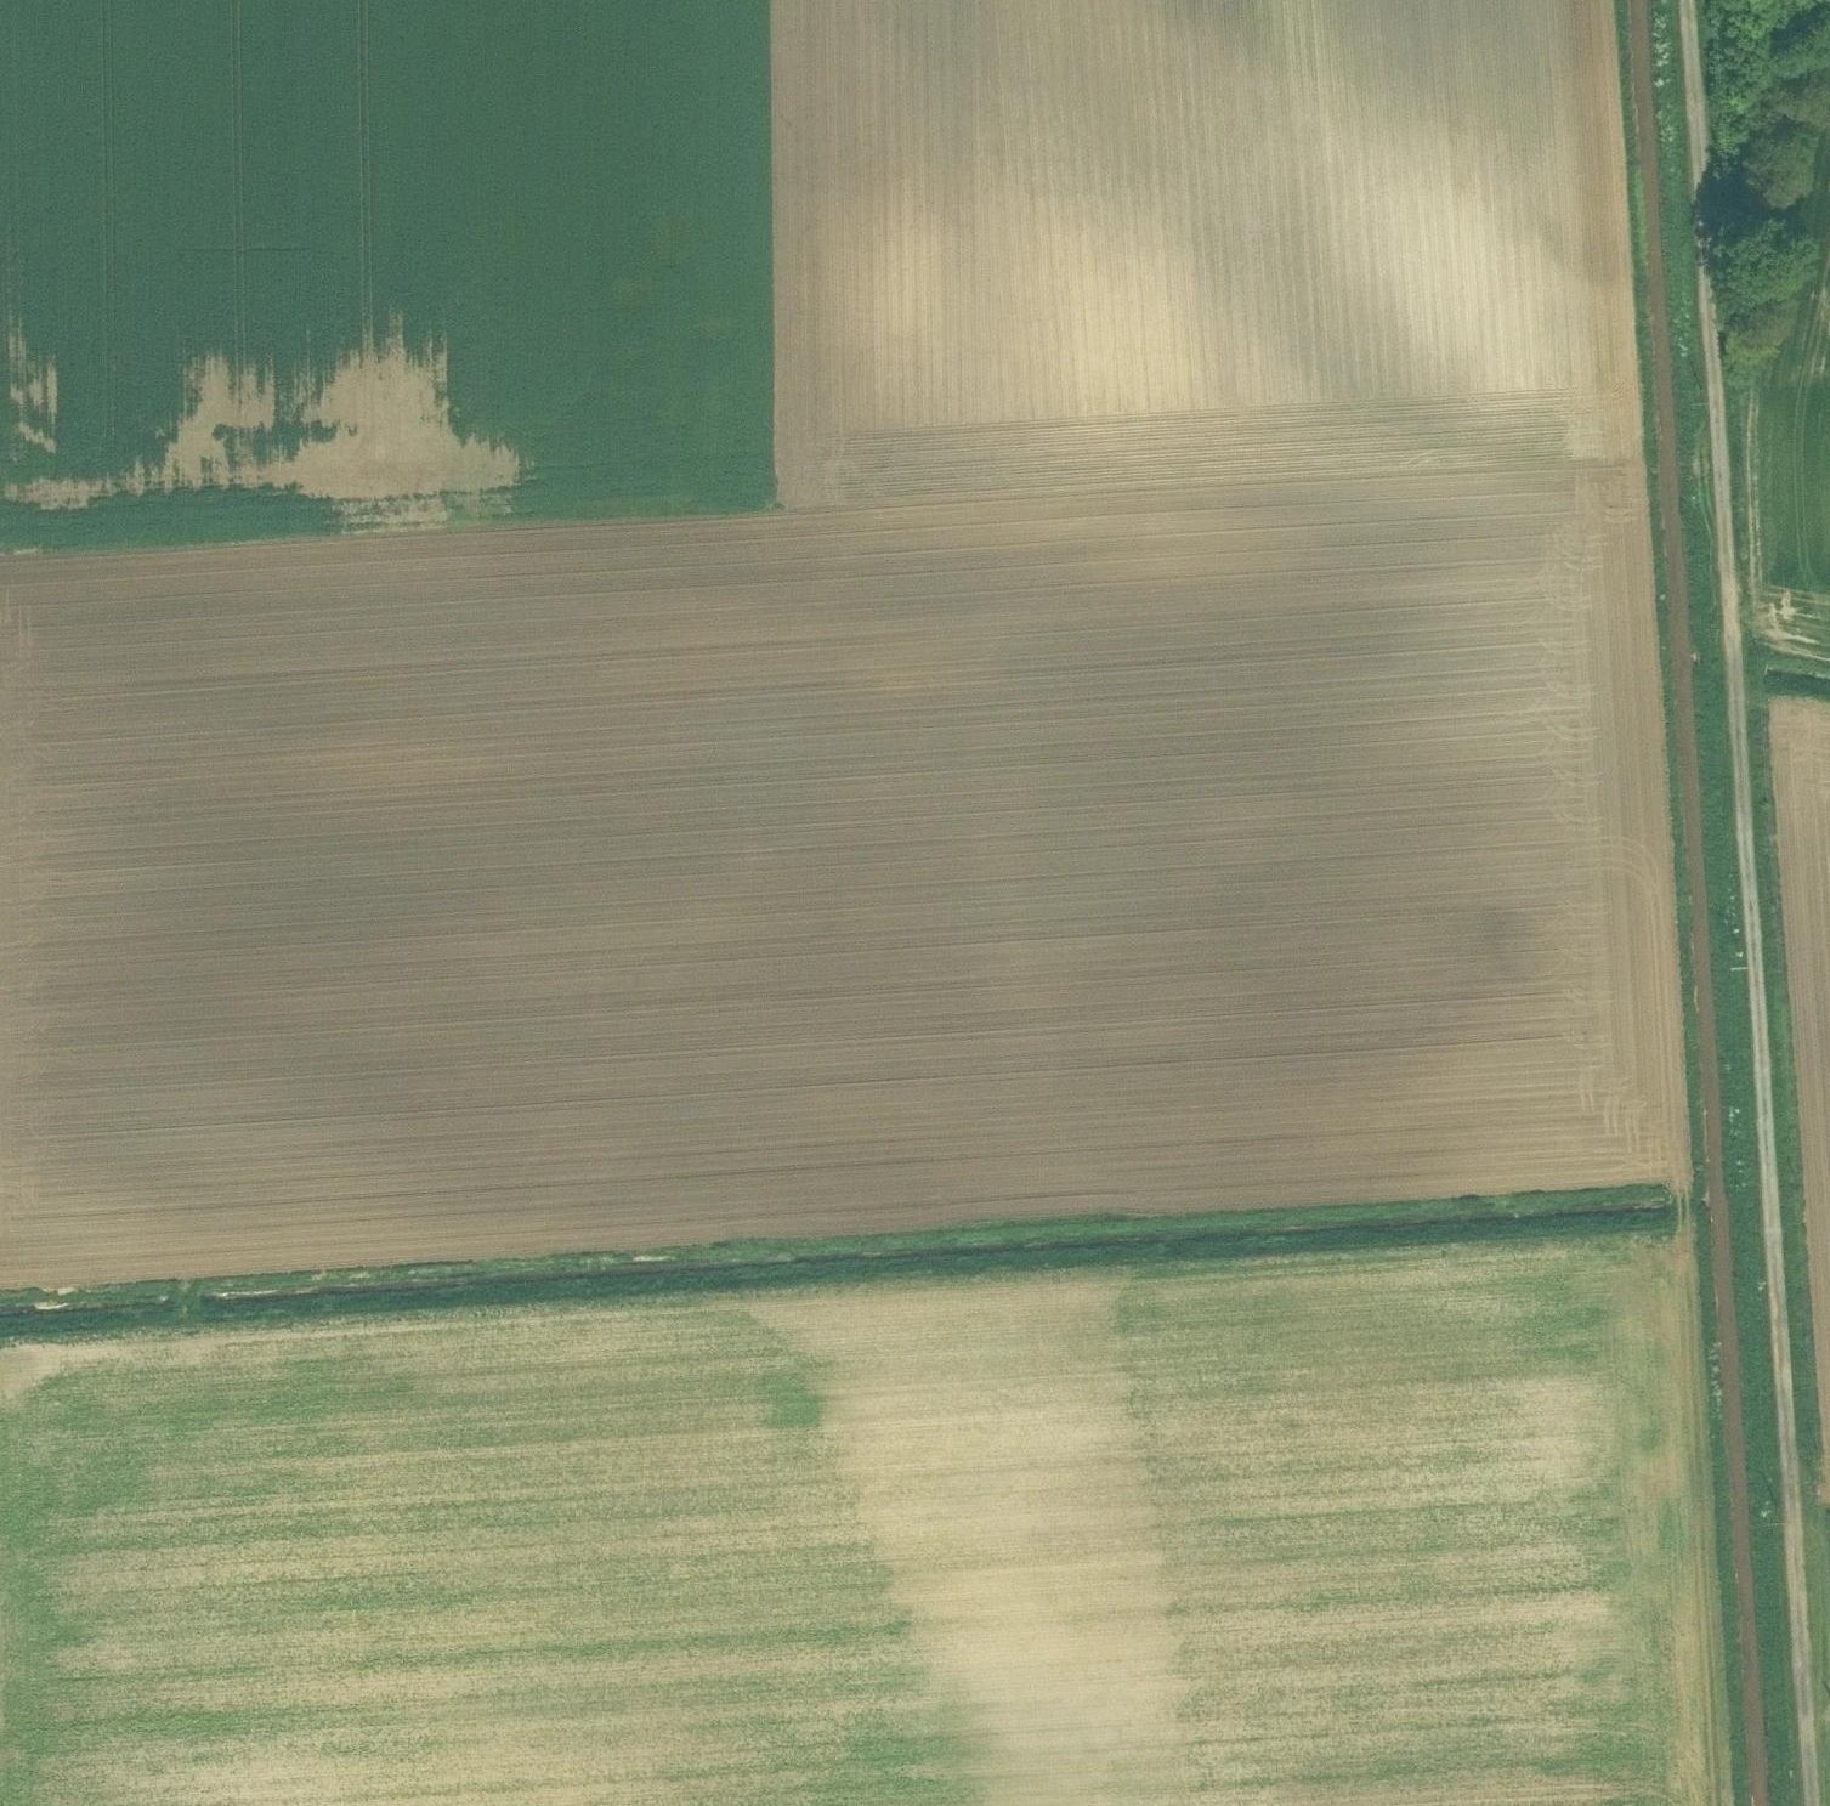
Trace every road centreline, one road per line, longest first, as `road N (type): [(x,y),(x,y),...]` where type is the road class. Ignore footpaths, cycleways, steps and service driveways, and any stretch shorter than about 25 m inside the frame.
road 1 (track): [(1690,0),(1811,1805)]

